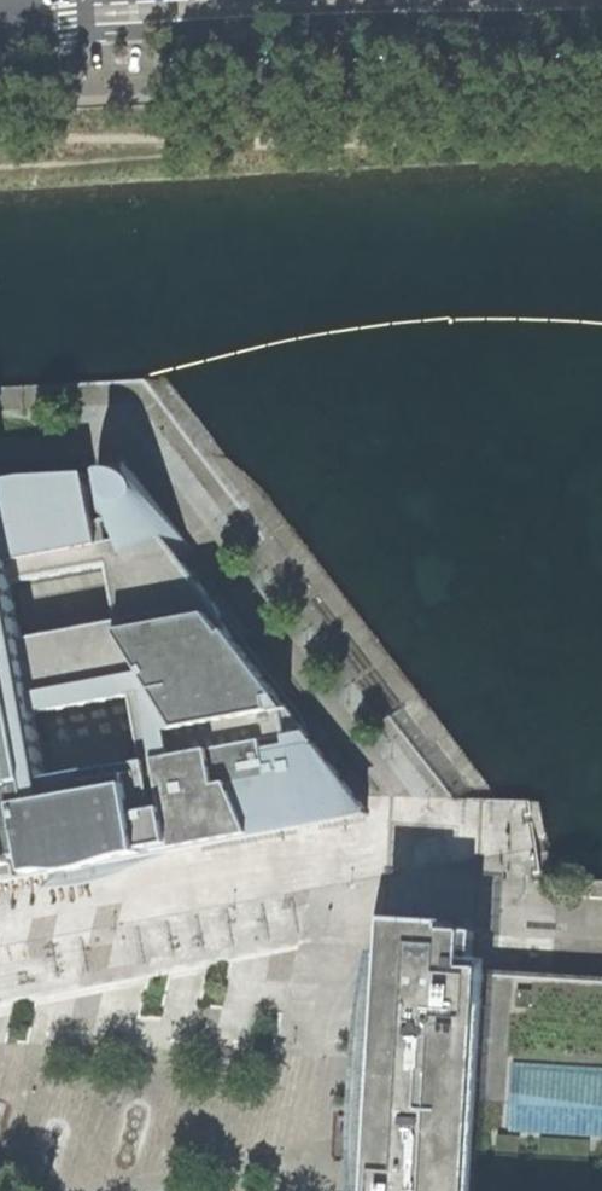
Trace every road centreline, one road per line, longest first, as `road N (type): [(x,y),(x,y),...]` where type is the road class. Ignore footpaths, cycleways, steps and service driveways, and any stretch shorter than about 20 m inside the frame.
road 1 (secondary): [(0,21),(410,0)]

